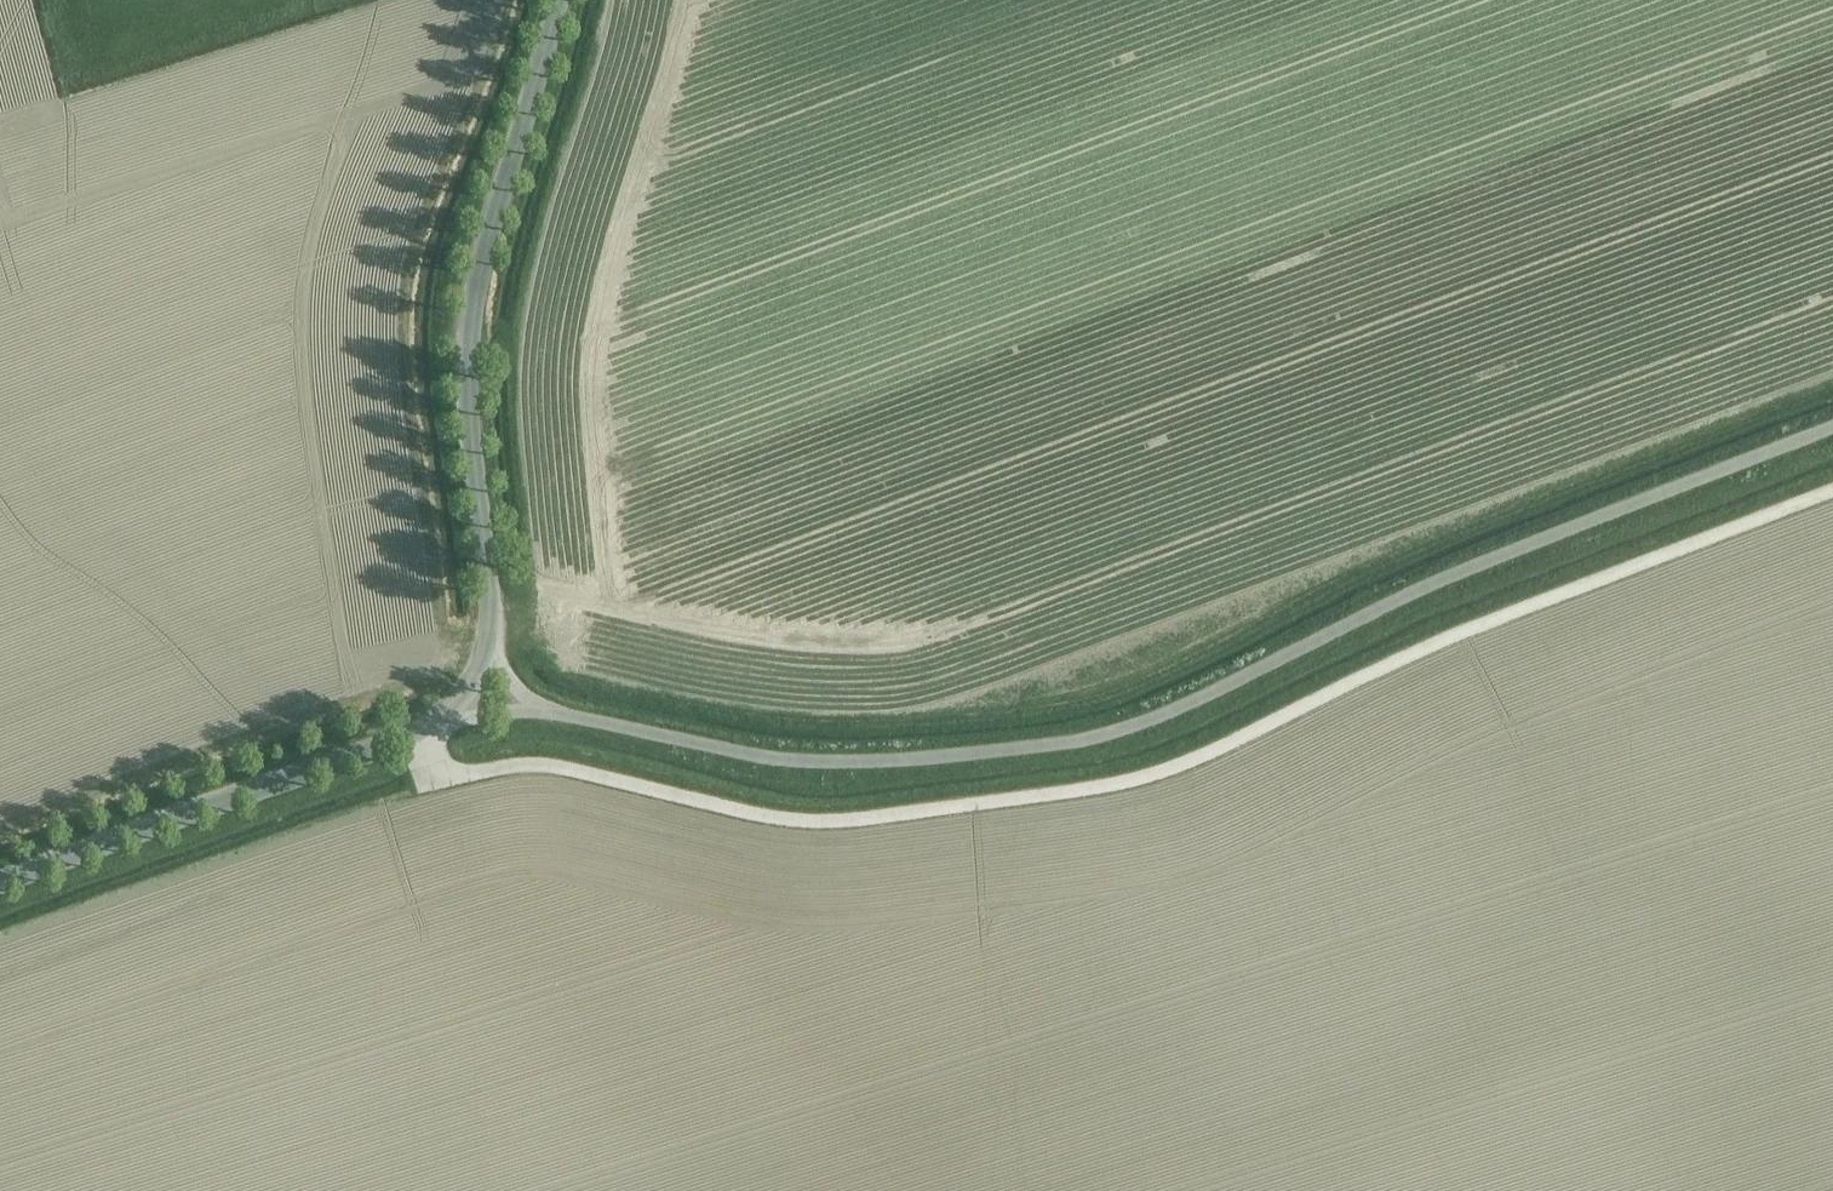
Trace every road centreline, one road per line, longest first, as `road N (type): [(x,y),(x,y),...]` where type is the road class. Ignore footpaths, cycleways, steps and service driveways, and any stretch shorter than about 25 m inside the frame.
road 1 (unclassified): [(533,714),(742,763),(819,772),(1081,748),(1166,721),(1433,589),(1832,434)]
road 2 (unclassified): [(480,640),(483,590),(454,339),(462,269),(549,0)]
road 3 (unclassified): [(0,888),(430,729)]

